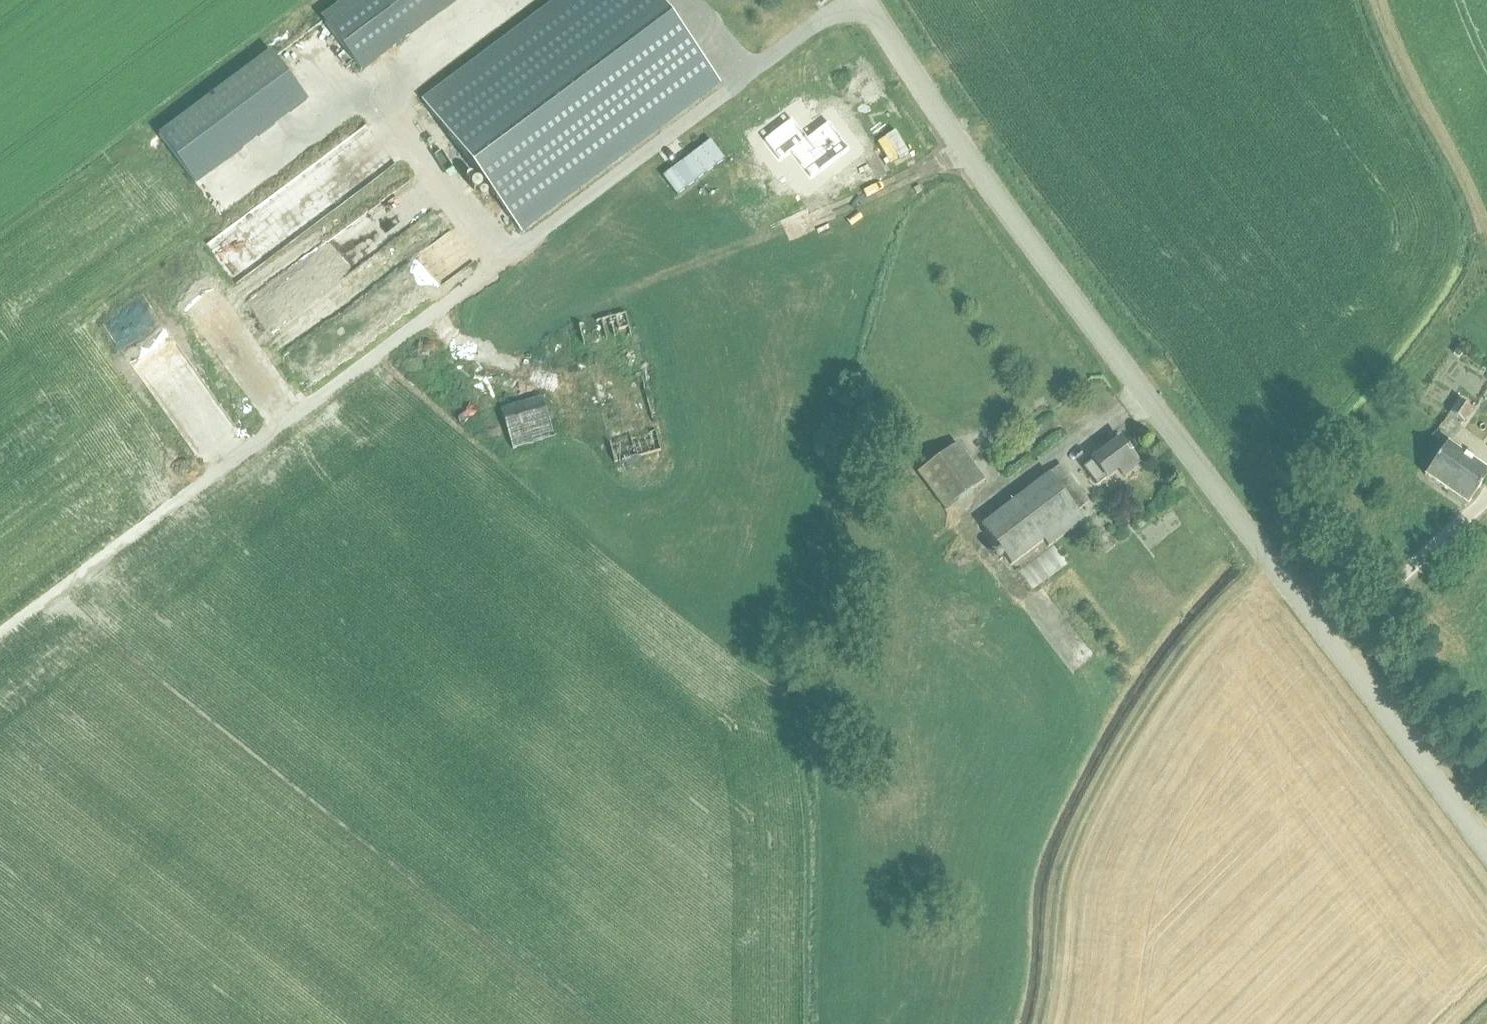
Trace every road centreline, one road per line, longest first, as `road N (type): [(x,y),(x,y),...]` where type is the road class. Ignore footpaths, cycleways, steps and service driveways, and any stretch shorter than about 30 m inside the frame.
road 1 (unclassified): [(1486,838),(961,151),(862,0)]

